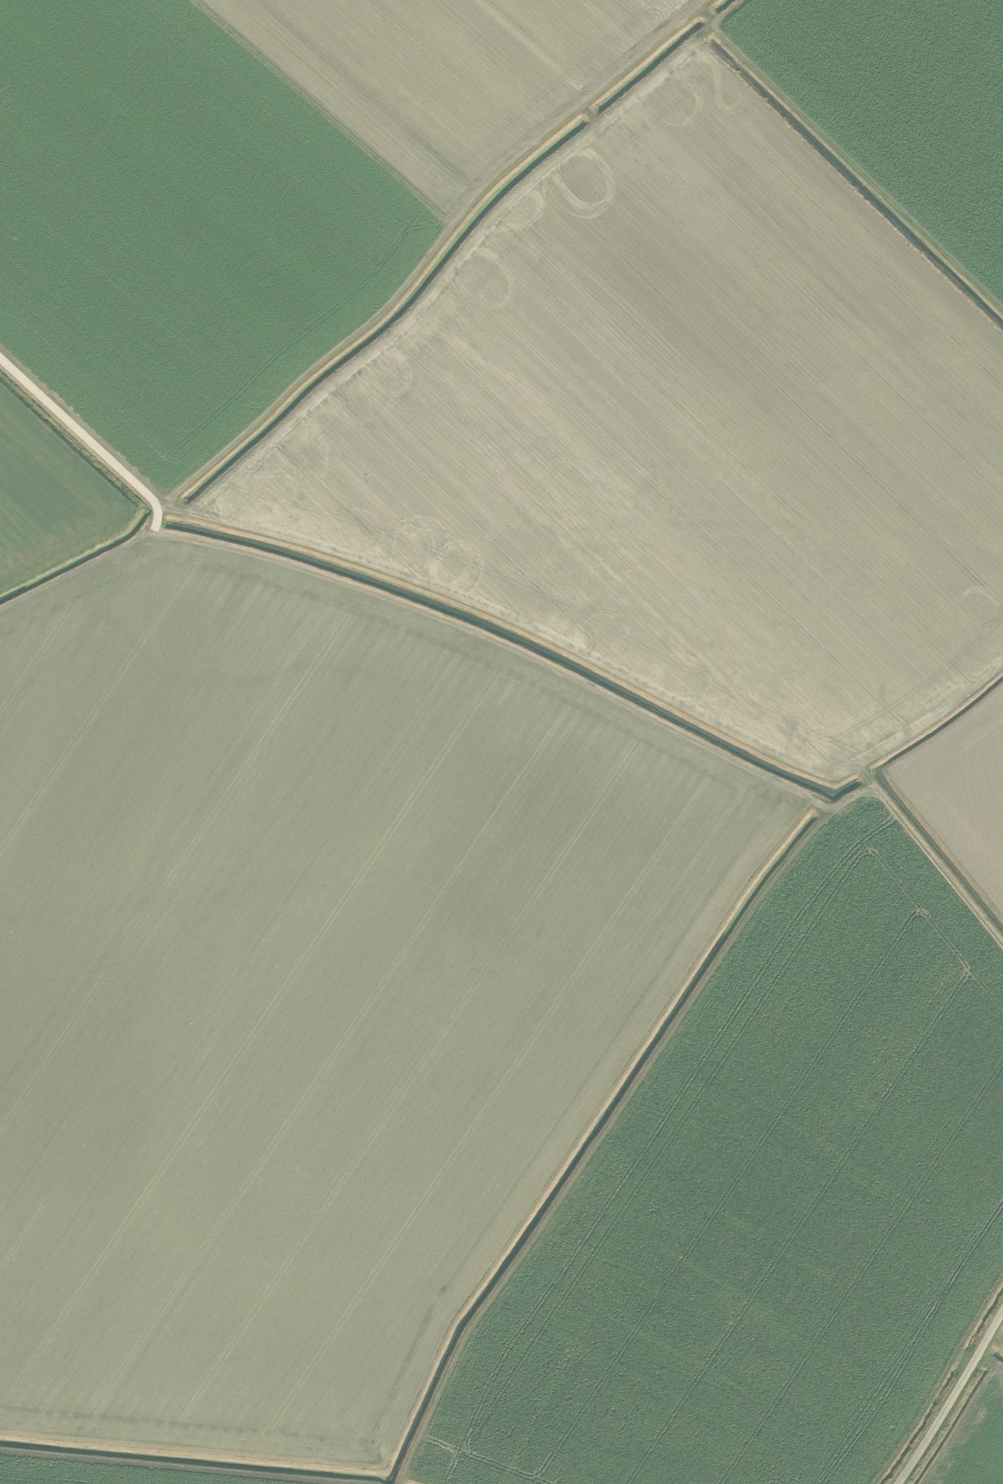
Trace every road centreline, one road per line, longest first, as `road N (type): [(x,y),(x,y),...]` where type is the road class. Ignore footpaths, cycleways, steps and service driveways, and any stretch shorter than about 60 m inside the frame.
road 1 (unclassified): [(897,1483),(1002,1312)]

